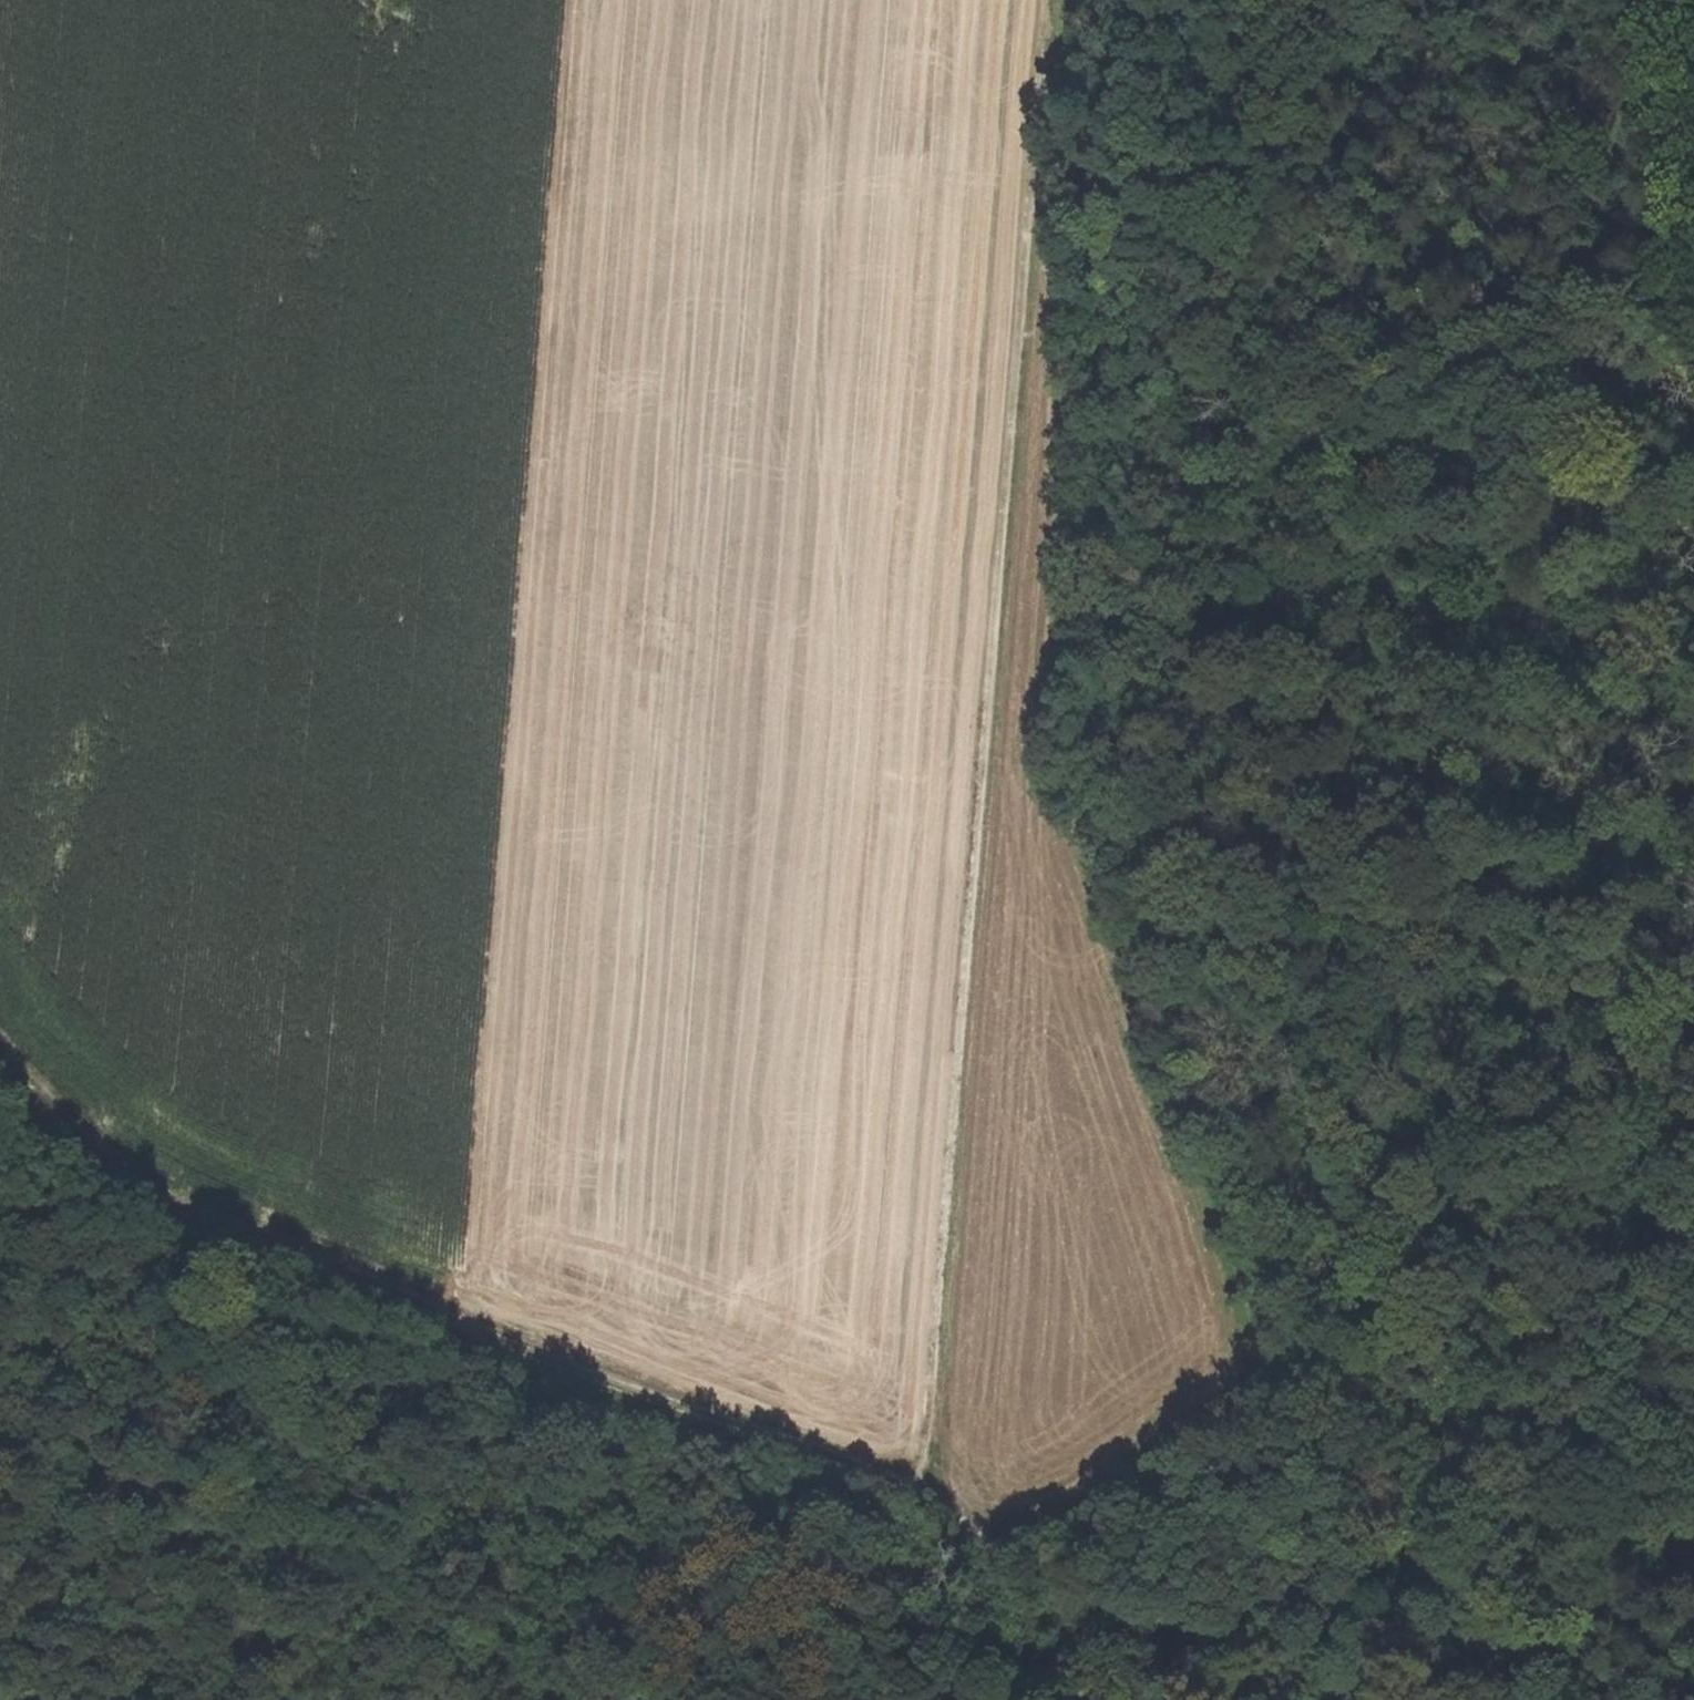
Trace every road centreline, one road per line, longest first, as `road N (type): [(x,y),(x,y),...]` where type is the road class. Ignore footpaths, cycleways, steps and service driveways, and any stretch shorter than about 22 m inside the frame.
road 1 (track): [(0,1031),(127,1179),(555,1356),(807,1443),(984,1527)]
road 2 (track): [(1065,1699),(984,1527)]

